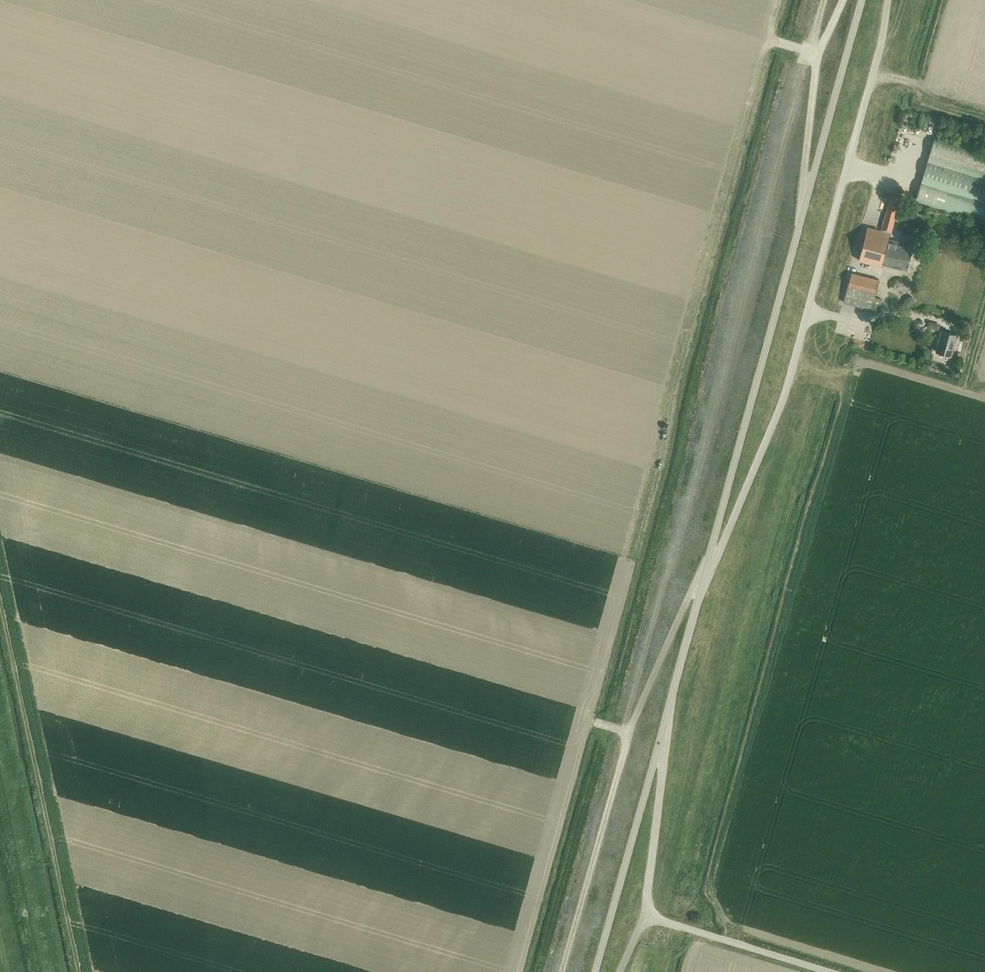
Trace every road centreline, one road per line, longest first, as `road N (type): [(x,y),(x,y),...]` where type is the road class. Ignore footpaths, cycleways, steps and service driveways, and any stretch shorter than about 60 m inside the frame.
road 1 (tertiary): [(658,747),(862,0)]
road 2 (tertiary): [(595,971),(658,747)]
road 3 (unclassified): [(826,971),(645,917)]
road 4 (unclassified): [(645,917),(663,770),(658,747)]

